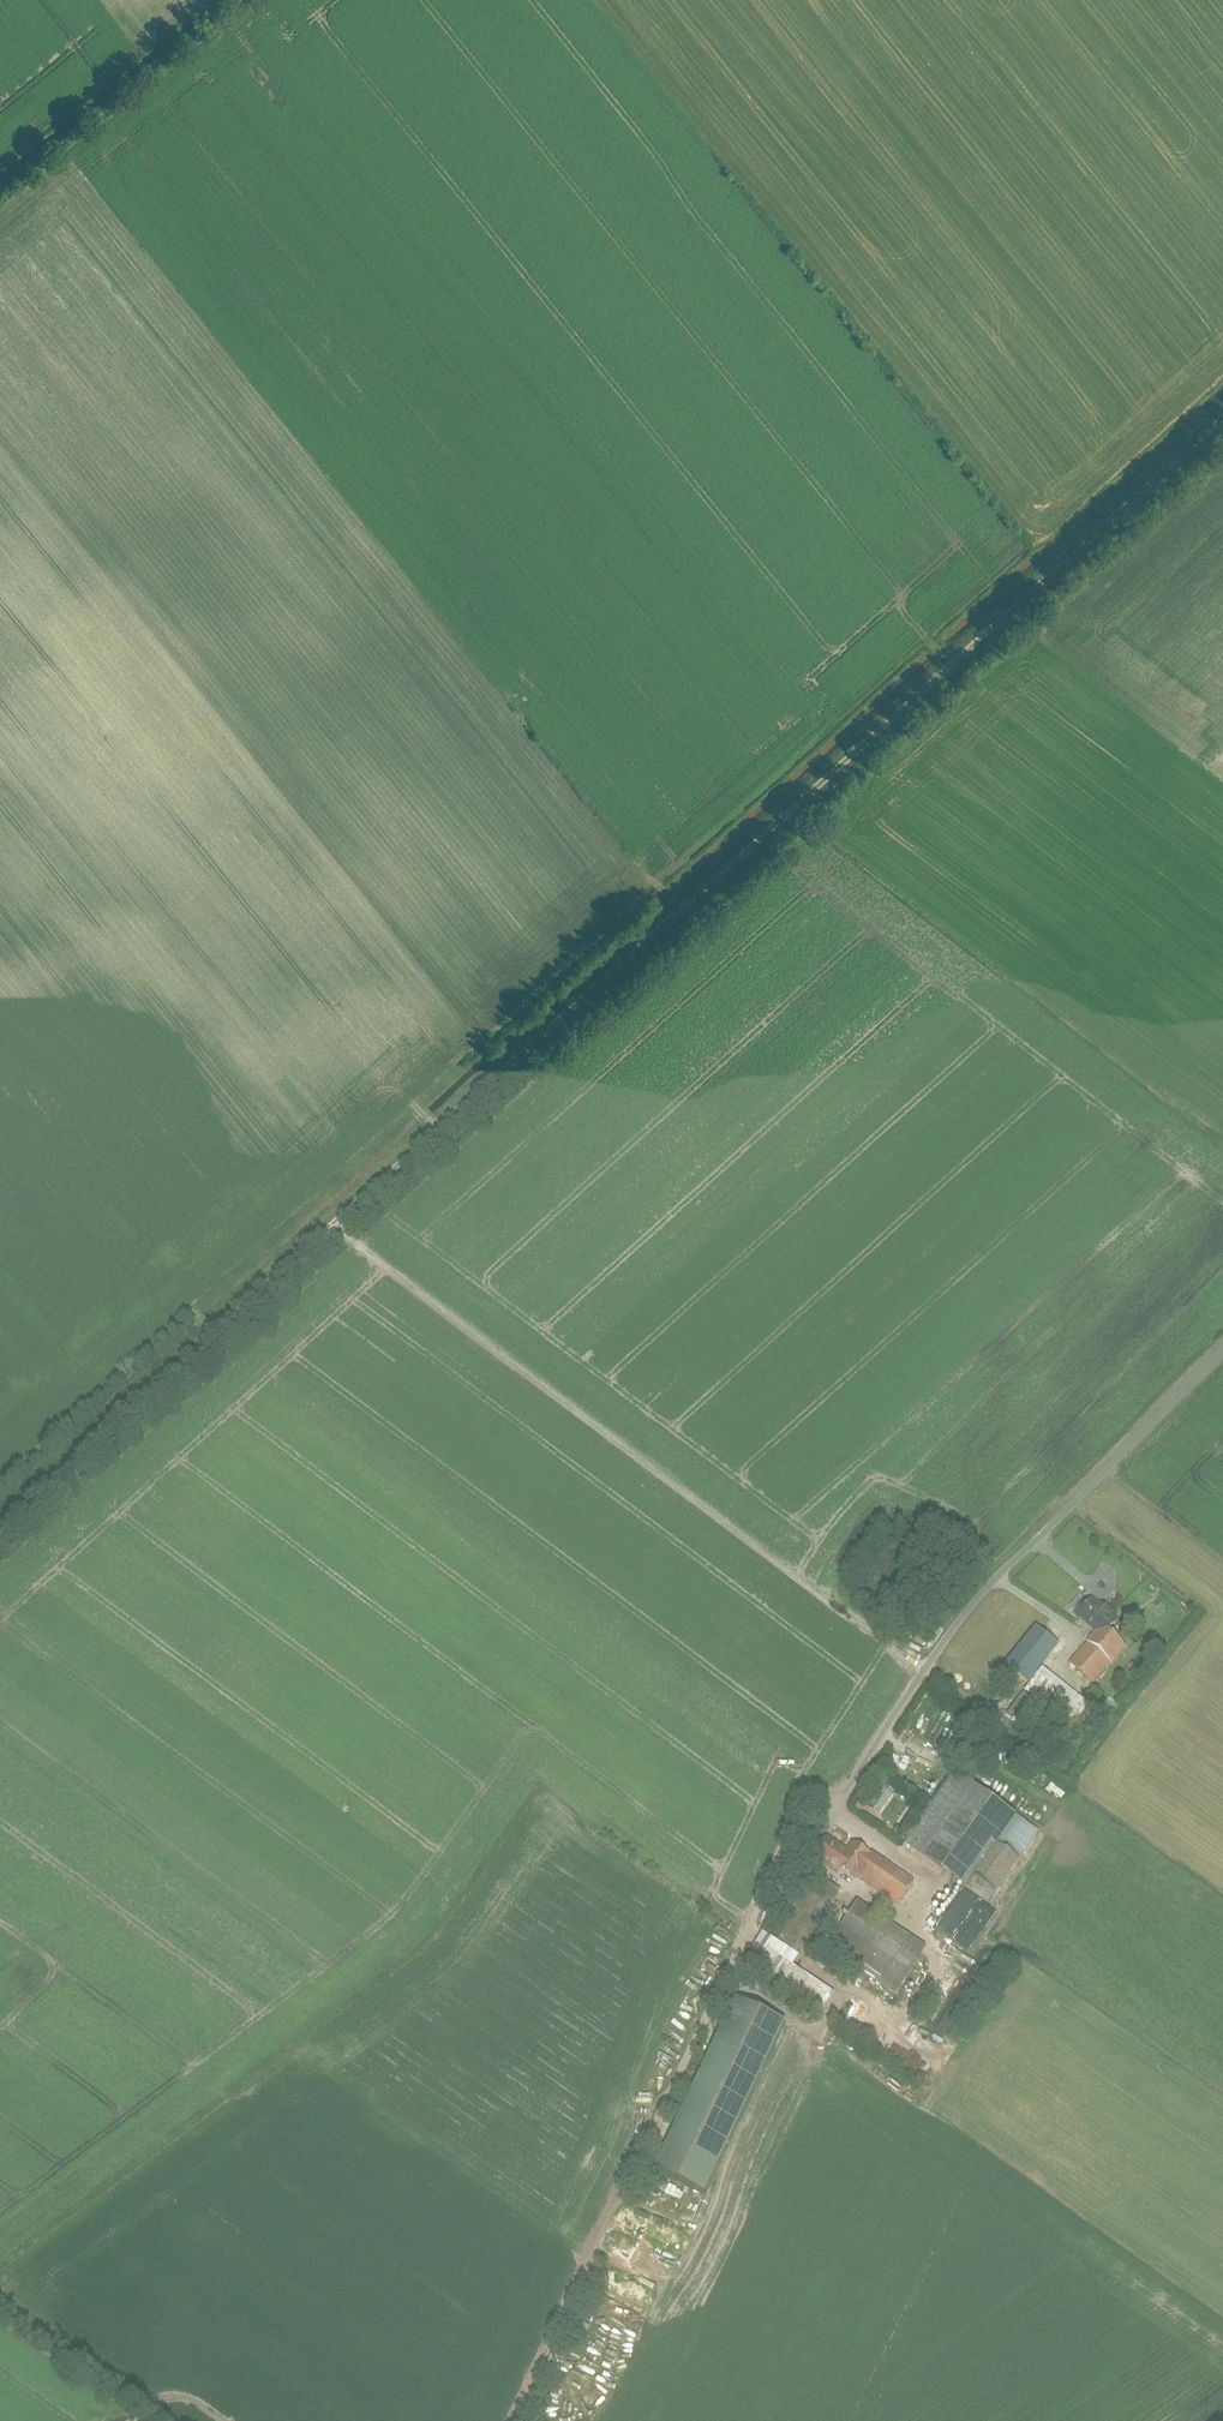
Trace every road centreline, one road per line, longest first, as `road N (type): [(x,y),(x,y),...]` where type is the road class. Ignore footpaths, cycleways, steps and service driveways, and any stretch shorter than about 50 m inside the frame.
road 1 (track): [(0,1526),(1222,415)]
road 2 (residential): [(1222,1346),(1001,1573),(922,1675),(848,1795),(844,1820),(930,1880)]

